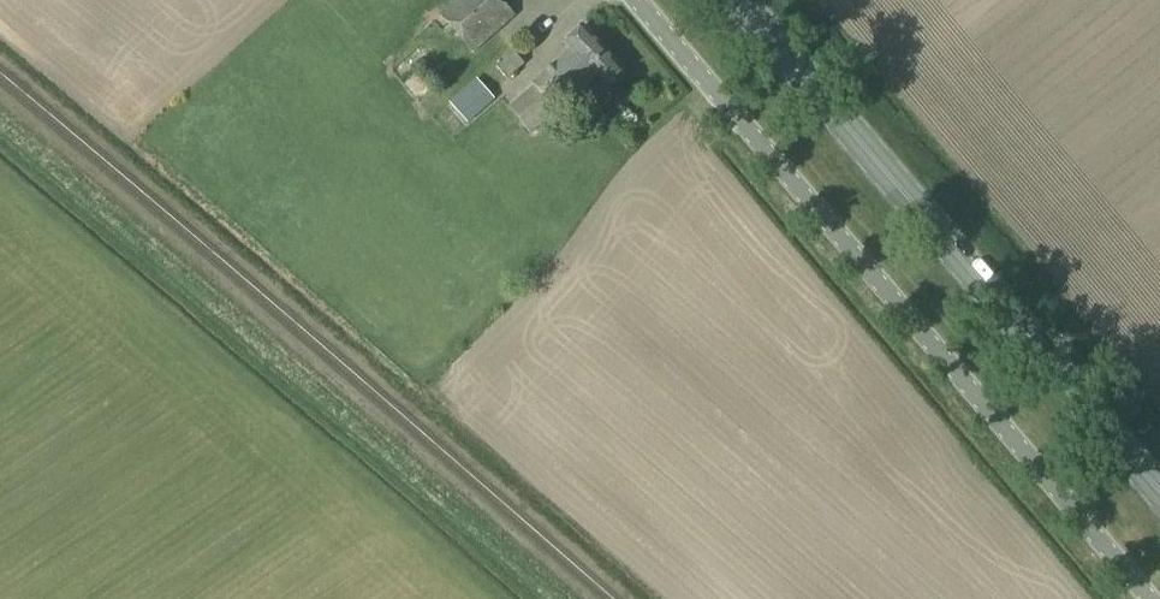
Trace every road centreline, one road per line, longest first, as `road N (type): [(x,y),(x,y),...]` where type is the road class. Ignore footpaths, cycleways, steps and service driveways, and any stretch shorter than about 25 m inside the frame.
road 1 (unclassified): [(1144,592),(632,0)]
road 2 (primary): [(1159,493),(737,0)]

